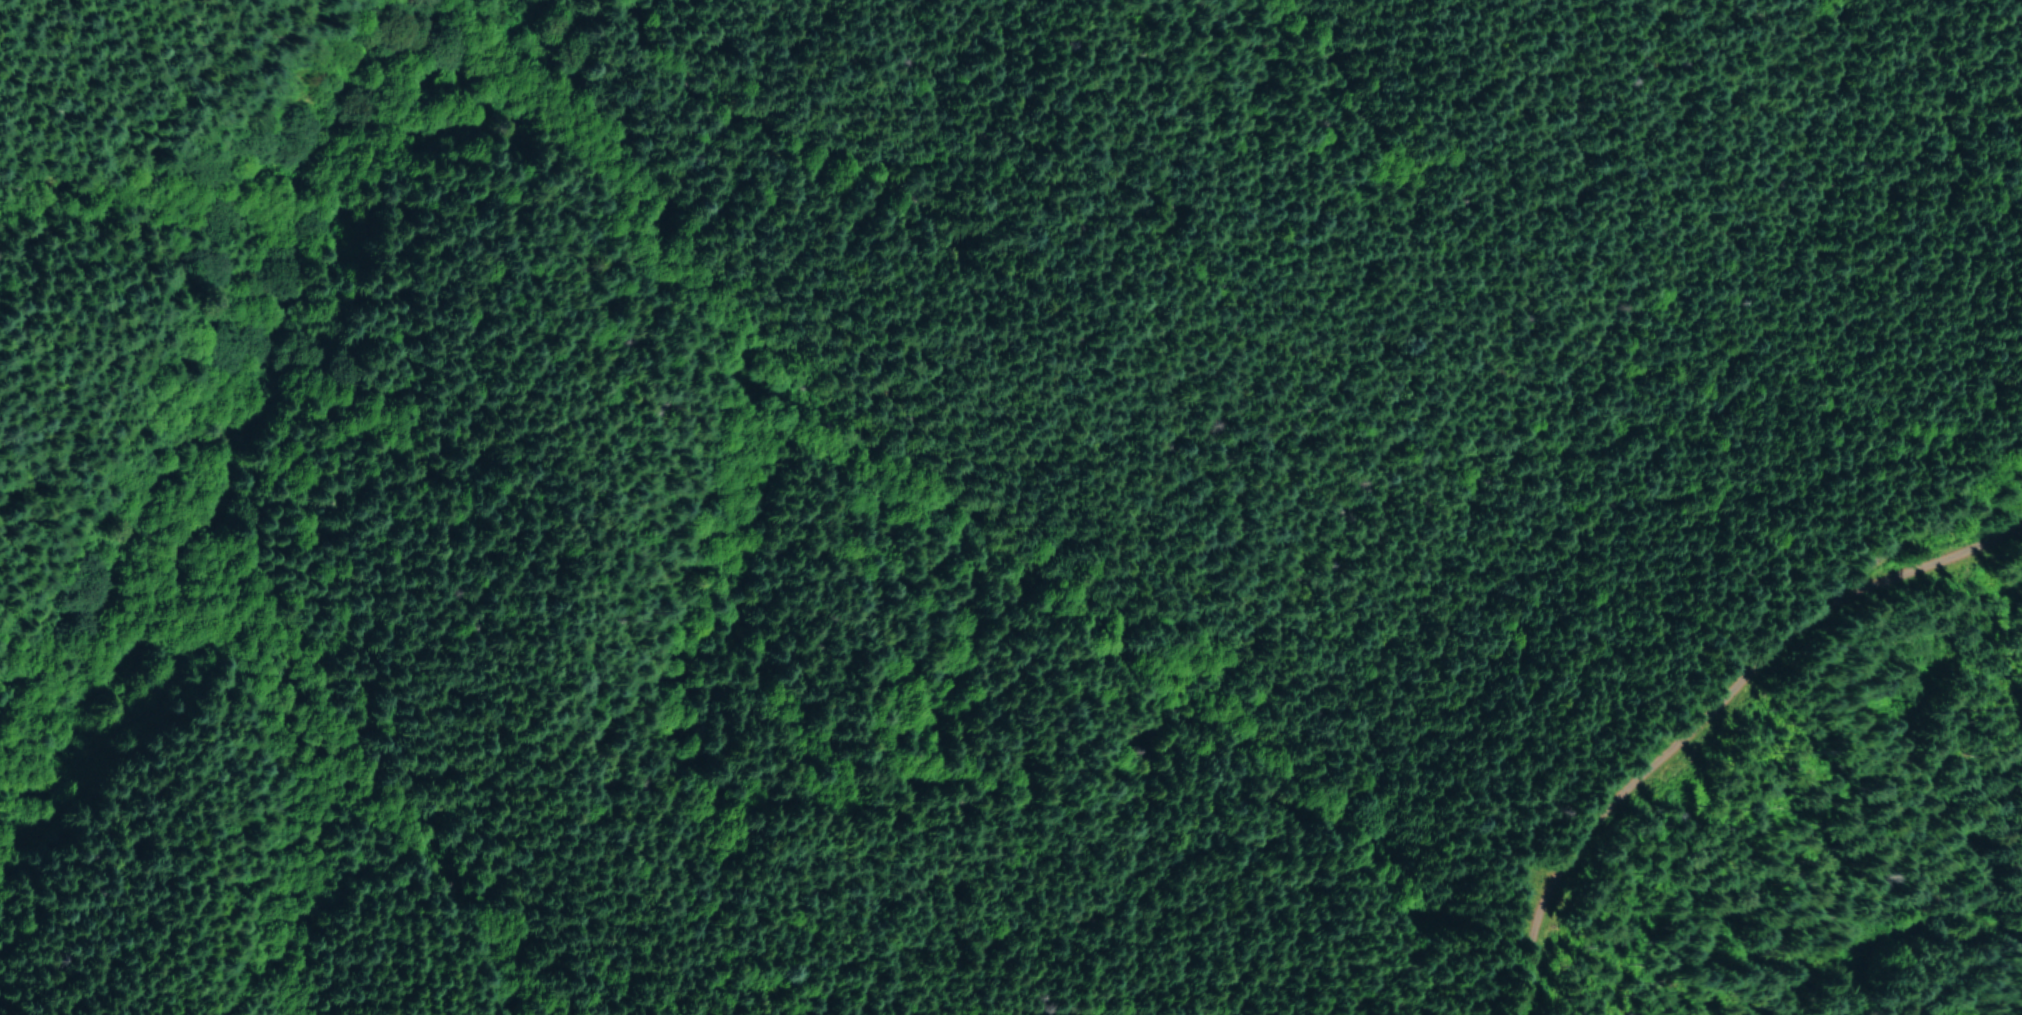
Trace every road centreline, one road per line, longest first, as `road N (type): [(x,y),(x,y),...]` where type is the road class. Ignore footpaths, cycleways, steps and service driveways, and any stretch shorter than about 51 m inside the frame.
road 1 (residential): [(1580,1014),(1626,844),(1840,600),(2021,521)]

